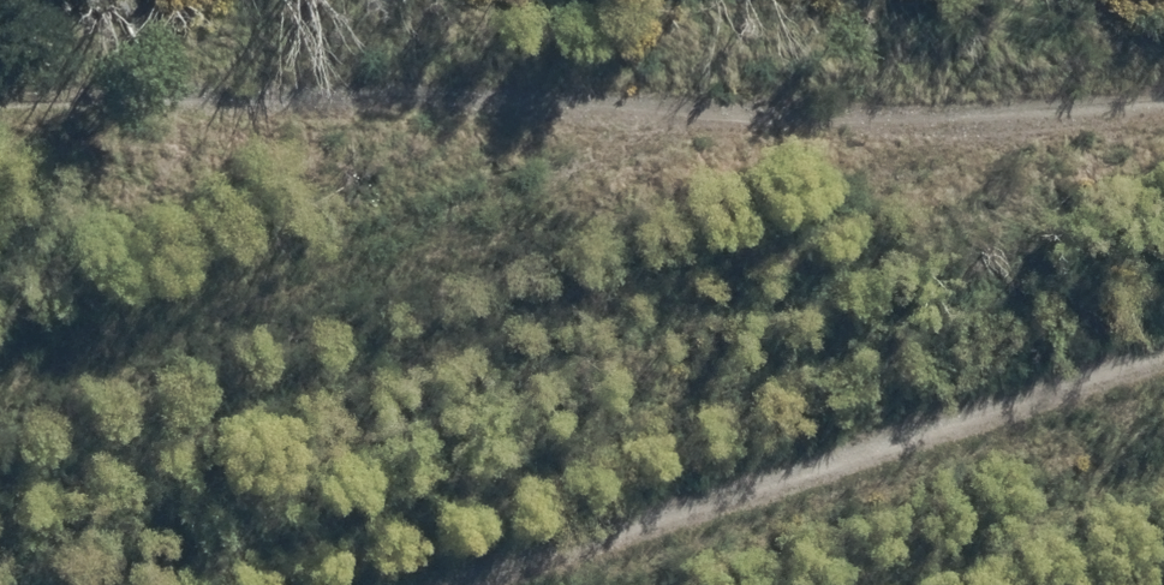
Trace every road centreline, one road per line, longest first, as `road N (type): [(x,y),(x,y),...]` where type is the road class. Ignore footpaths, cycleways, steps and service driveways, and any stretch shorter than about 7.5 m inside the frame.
road 1 (track): [(0,91),(981,97),(1163,57)]
road 2 (track): [(380,584),(1163,326)]

